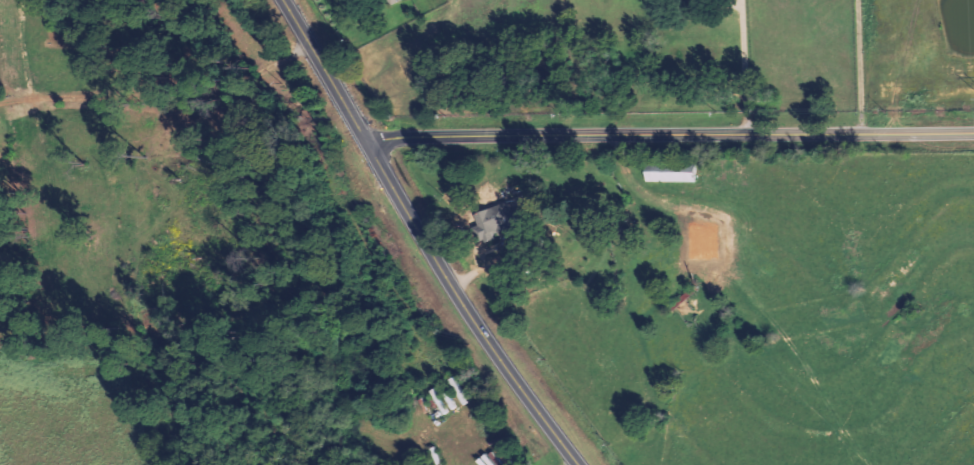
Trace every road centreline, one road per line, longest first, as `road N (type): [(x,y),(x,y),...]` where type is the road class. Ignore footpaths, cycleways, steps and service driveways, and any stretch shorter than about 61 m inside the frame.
road 1 (tertiary): [(367,145),(419,137),(973,132)]
road 2 (secondary): [(579,464),(423,240),(284,0)]

